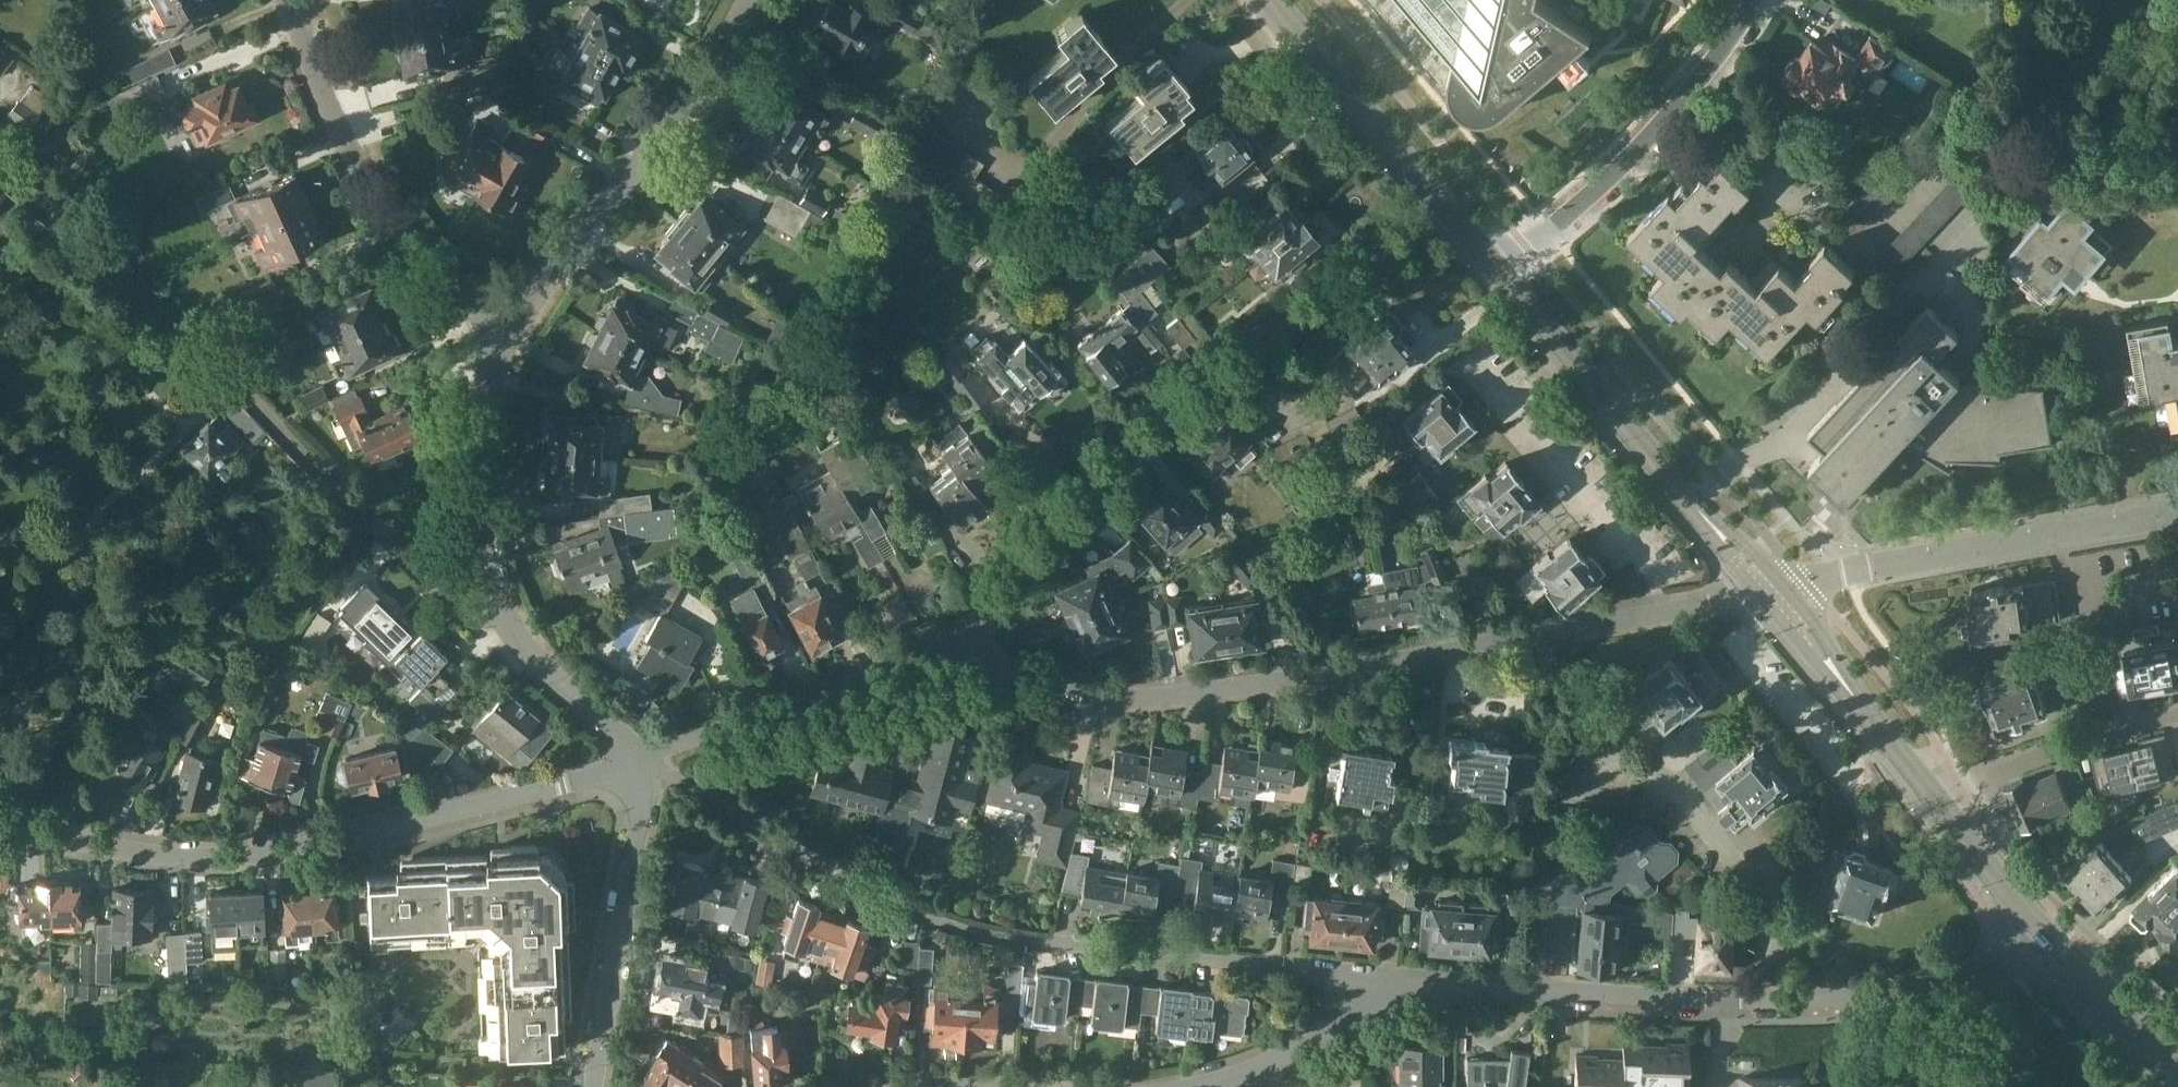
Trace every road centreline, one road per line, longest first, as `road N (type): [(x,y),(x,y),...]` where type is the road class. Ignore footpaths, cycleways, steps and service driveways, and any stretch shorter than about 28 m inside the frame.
road 1 (residential): [(968,657),(1028,687),(1109,699),(1250,686),(1774,590)]
road 2 (residential): [(639,764),(932,918),(1032,942),(1377,978)]
road 3 (residential): [(502,617),(462,606),(426,580),(183,324),(0,171)]
road 4 (residential): [(968,657),(998,587),(1062,511),(1173,408),(1448,205)]
road 5 (residential): [(639,764),(494,805),(176,863),(30,834),(0,818)]
road 6 (residential): [(487,349),(677,119),(754,0)]
road 7 (secondary): [(1500,272),(1774,590)]
road 8 (residential): [(1774,590),(2177,510)]
road 9 (residential): [(487,349),(380,197),(294,24)]
road 10 (residential): [(1756,0),(1677,112),(1611,184),(1500,272)]
road 11 (residential): [(639,764),(968,657)]
road 12 (residential): [(593,1086),(641,805),(639,764)]
road 13 (residential): [(1530,988),(1547,847),(1606,766),(1657,775)]
road 14 (residential): [(502,617),(479,481),(487,349)]
road 15 (secondary): [(1278,0),(1448,205)]
road 16 (secondary): [(1774,590),(1932,798)]
road 17 (residential): [(1932,798),(2073,743),(2177,717)]
road 18 (residential): [(1377,978),(1302,1043),(1232,1074),(1168,1086)]
road 19 (residential): [(1530,988),(1764,1005)]
road 20 (residential): [(1764,1005),(1952,992),(1993,976)]
road 21 (secondary): [(2023,910),(2177,1059)]
road 22 (residential): [(639,764),(626,736),(547,672),(502,617)]
road 23 (residential): [(1657,775),(1762,888),(1768,904)]
road 24 (residential): [(1377,978),(1530,988)]
road 25 (secondary): [(1932,798),(2023,910)]
road 26 (residential): [(2017,1086),(1980,1055),(1993,976)]

